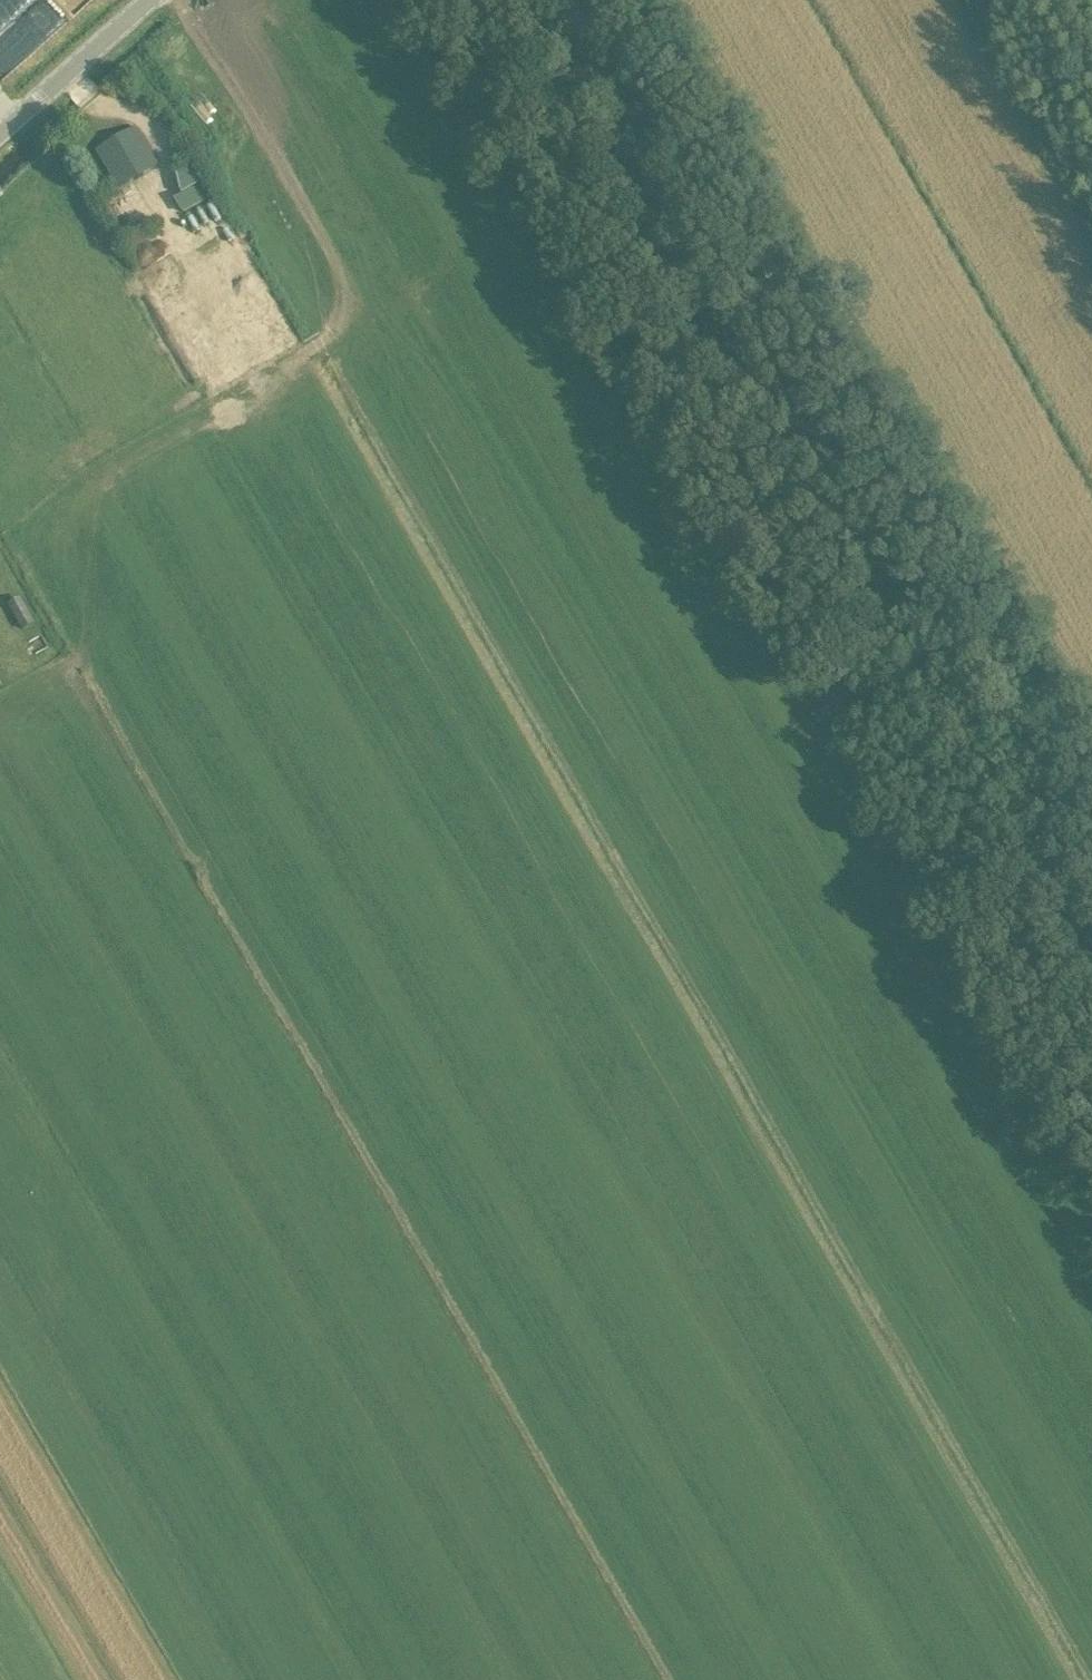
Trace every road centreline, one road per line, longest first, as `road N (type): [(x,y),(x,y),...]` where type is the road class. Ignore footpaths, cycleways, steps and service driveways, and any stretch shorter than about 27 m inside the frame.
road 1 (tertiary): [(0,132),(148,0)]

